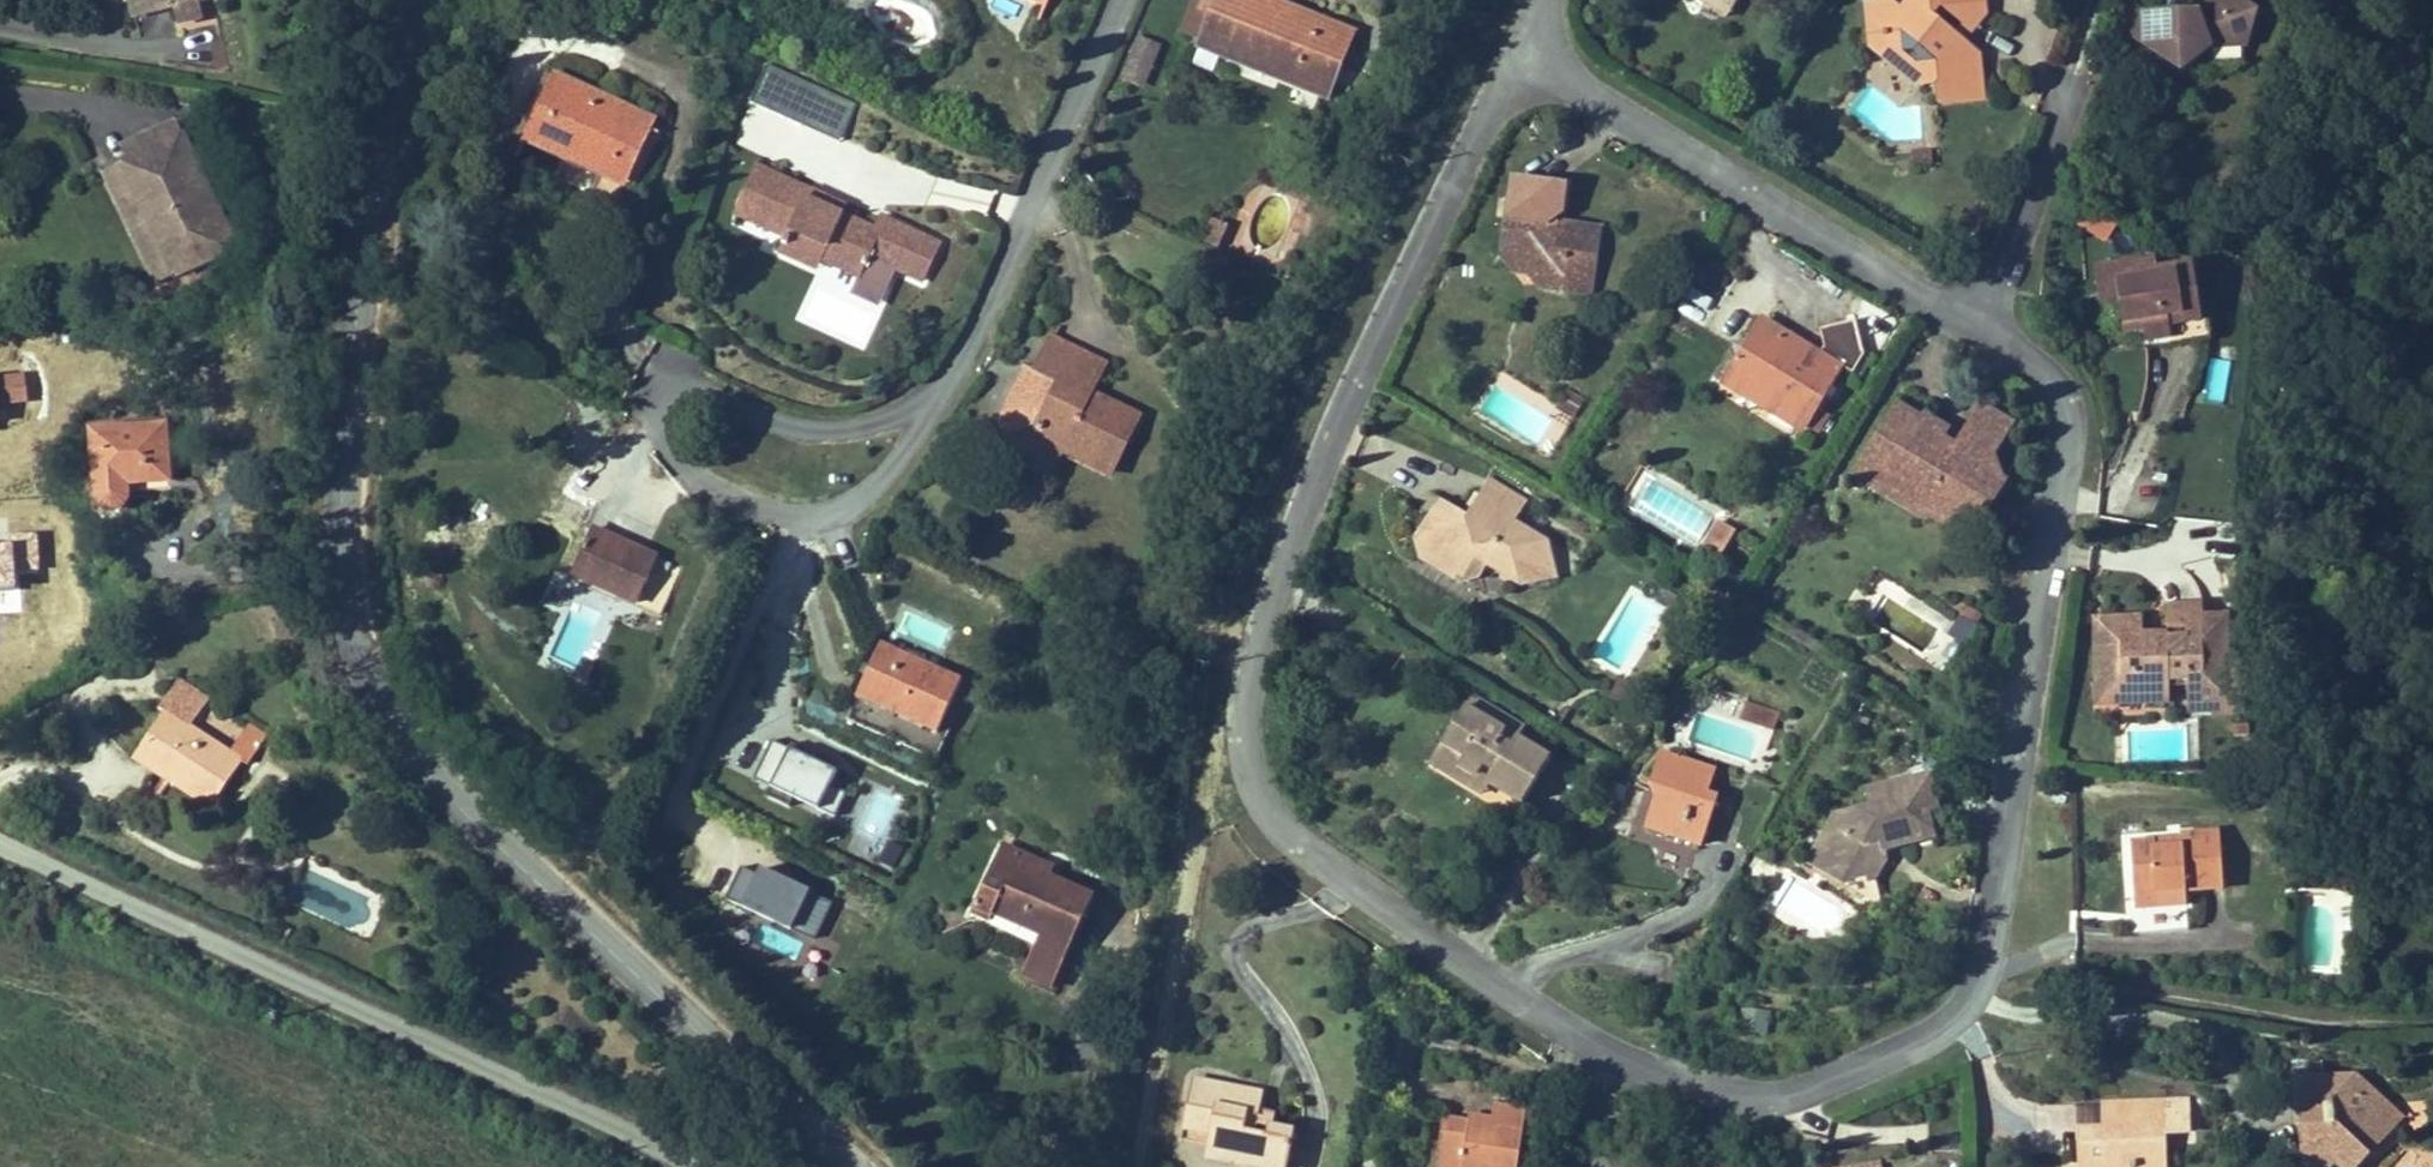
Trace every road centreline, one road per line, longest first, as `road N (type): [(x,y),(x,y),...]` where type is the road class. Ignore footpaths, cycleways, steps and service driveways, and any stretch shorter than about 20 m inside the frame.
road 1 (residential): [(1516,57),(1327,449),(1244,708),(1251,777),(1287,836),(1414,929),(1611,1054),(1713,1093),(1773,1093),(1846,1072),(1937,1027),(1982,975),(2066,437),(2048,379),(1981,314)]
road 2 (tertiary): [(848,1166),(454,803),(404,747),(358,660),(340,565),(341,506),(370,194),(402,0)]
road 3 (residential): [(0,842),(699,1166)]
road 4 (residential): [(916,403),(850,428),(786,421),(689,374),(672,376),(661,395),(658,425),(675,454),(722,487),(787,512),(841,502),(889,462)]
road 5 (residential): [(1981,314),(1516,57)]
road 6 (residential): [(1118,0),(963,350),(916,403)]
road 7 (residential): [(2069,83),(1981,314)]

